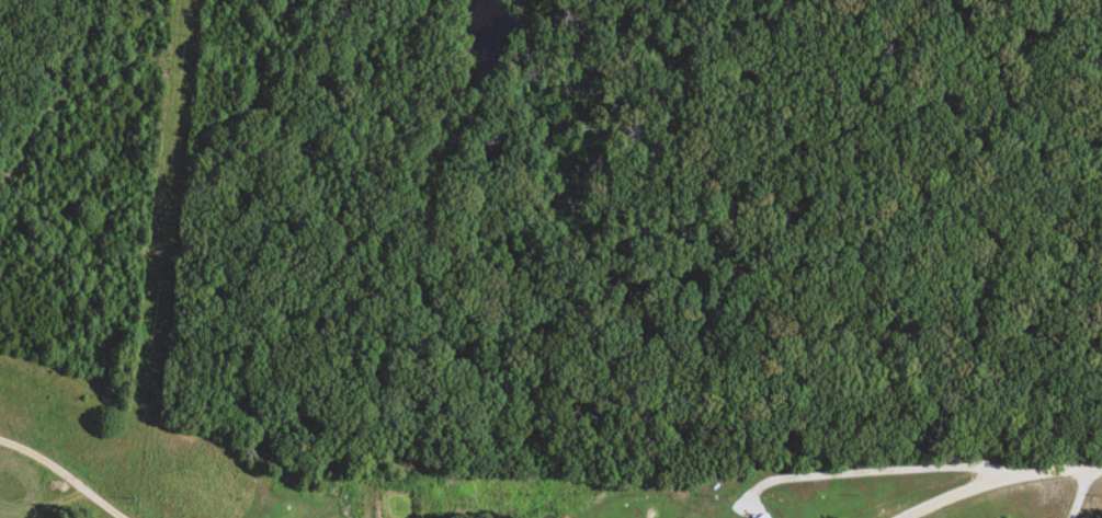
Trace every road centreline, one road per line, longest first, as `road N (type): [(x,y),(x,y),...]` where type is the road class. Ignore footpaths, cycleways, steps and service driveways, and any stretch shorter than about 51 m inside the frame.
road 1 (residential): [(907,517),(1002,475),(1101,469)]

